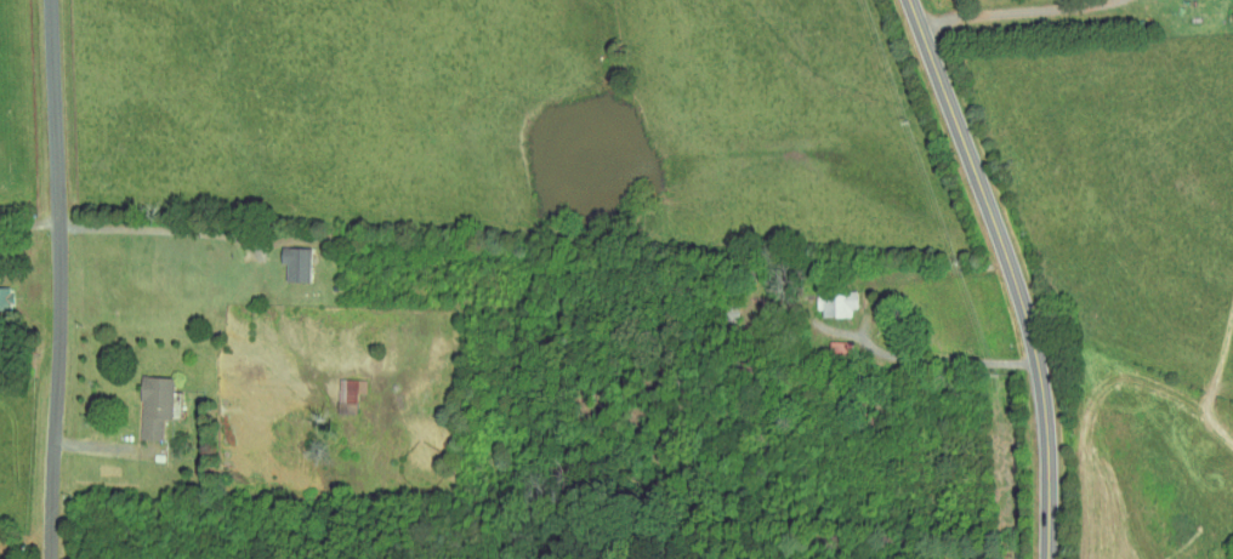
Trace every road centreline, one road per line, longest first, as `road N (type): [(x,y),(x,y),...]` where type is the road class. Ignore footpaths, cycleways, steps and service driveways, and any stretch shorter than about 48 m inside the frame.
road 1 (residential): [(1049,558),(1051,461),(1035,346),(912,0)]
road 2 (residential): [(54,558),(61,261),(51,0)]

